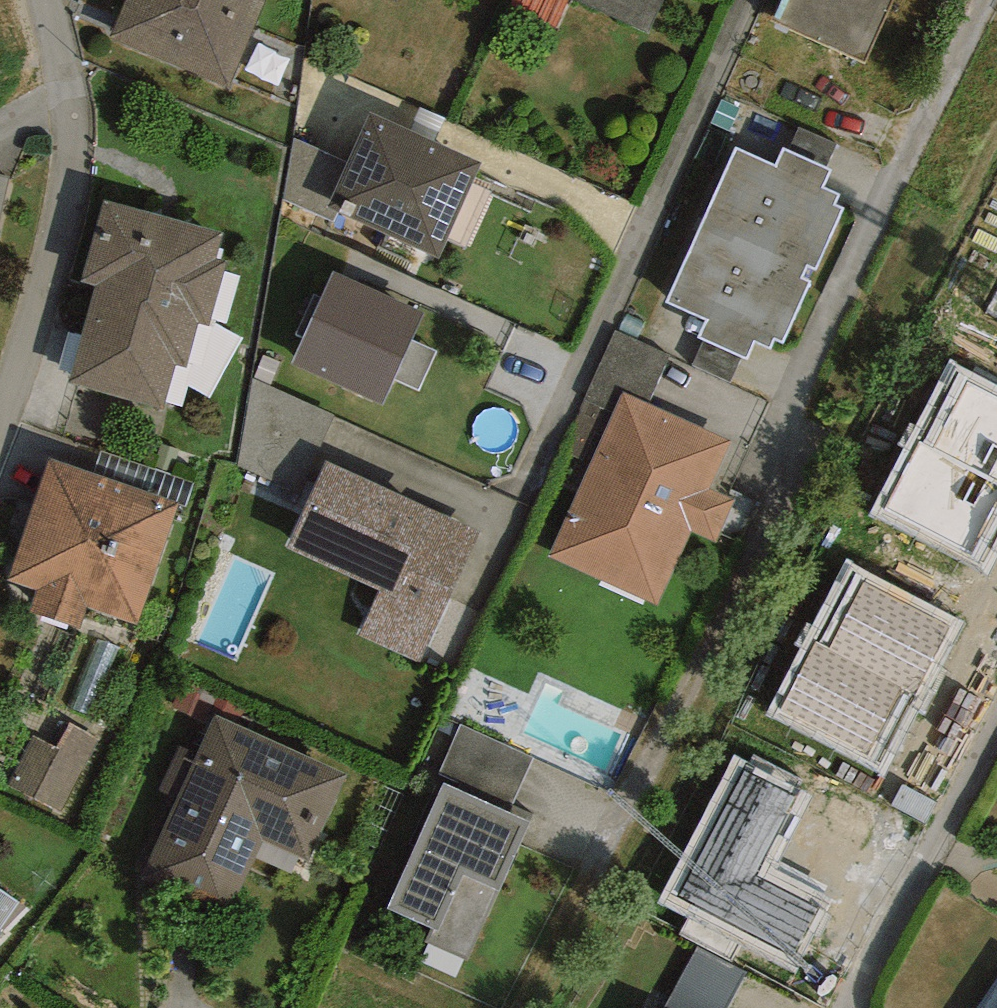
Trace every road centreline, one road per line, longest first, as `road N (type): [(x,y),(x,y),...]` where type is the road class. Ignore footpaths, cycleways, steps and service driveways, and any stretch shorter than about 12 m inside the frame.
road 1 (residential): [(0,437),(58,218),(69,95),(44,0)]
road 2 (residential): [(996,740),(847,1007)]

